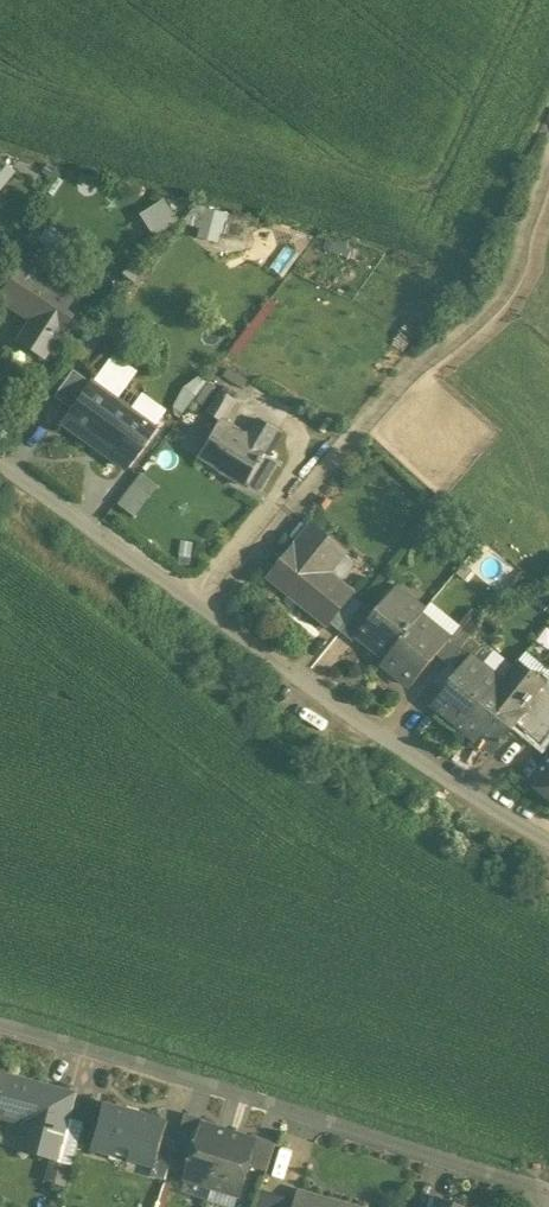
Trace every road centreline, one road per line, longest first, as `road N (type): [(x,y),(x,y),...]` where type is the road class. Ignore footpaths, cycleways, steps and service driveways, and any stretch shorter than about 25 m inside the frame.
road 1 (unclassified): [(0,468),(206,618),(548,834)]
road 2 (unclassified): [(0,1025),(548,1192)]

